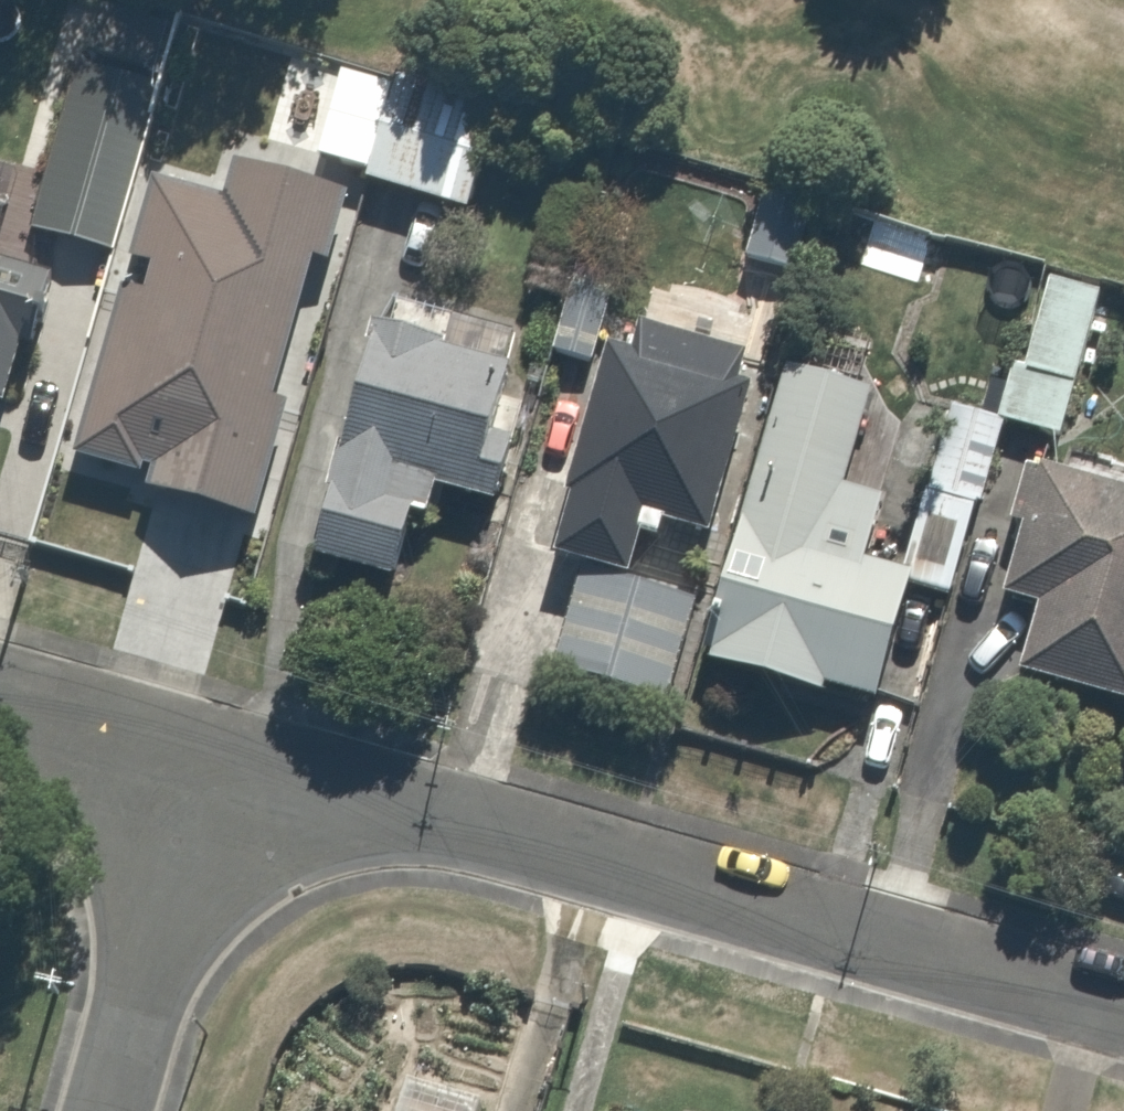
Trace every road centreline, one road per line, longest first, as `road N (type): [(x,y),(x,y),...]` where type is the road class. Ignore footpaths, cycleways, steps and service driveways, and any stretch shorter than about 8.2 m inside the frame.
road 1 (residential): [(1123,1029),(206,772)]
road 2 (residential): [(206,772),(108,1110)]
road 3 (residential): [(206,772),(0,705)]

